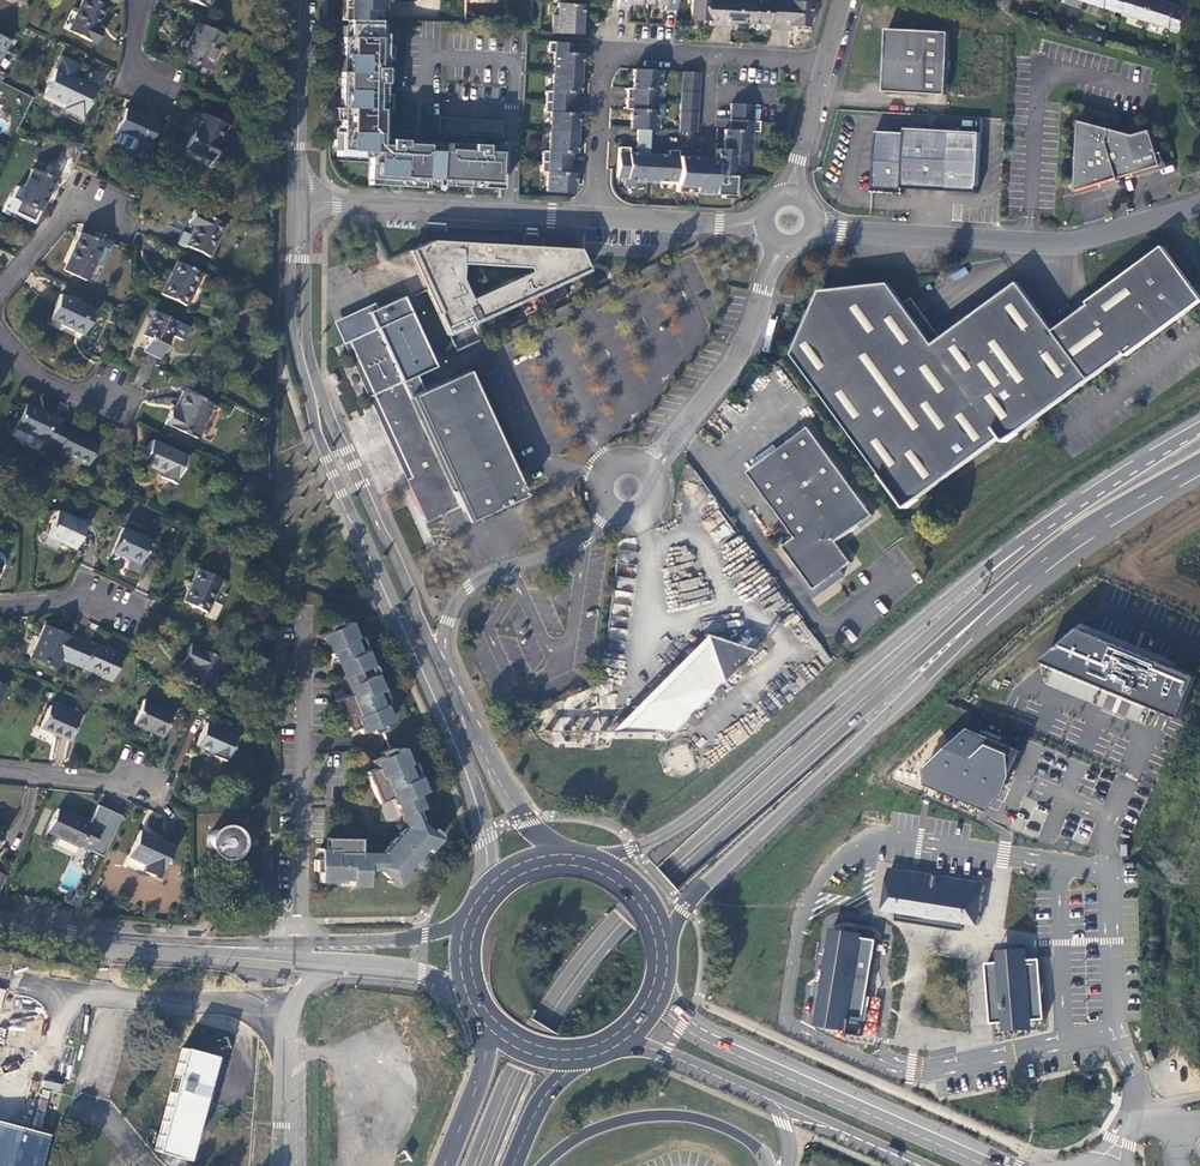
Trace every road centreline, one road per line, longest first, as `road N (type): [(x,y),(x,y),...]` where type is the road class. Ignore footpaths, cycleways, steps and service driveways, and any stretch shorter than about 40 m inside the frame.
road 1 (primary): [(999,568),(614,918),(524,1046),(471,1165)]
road 2 (primary): [(486,1165),(550,1027),(625,928),(980,618)]
road 3 (tertiary): [(300,226),(295,339),(317,434),(474,794),(488,897)]
road 4 (primary): [(999,568),(856,678),(721,797),(667,835),(589,864)]
road 5 (tertiary): [(455,691),(314,373),(300,226)]
road 6 (primary): [(662,950),(681,913),(896,711),(980,618)]
road 7 (unclassified): [(1199,201),(1072,238),(1029,241),(843,231),(814,221)]
road 8 (tertiary): [(991,1165),(705,1037),(667,1005),(659,987)]
road 9 (tertiary): [(605,1048),(691,1066),(921,1165)]
road 10 (tertiary): [(0,922),(108,940),(298,949)]
road 11 (unclassified): [(596,216),(300,202)]
road 12 (unclassified): [(455,691),(446,642),(462,598),(494,576),(567,548),(613,509)]
road 13 (primary): [(980,618),(1123,505),(1199,463)]
road 14 (residential): [(708,55),(606,50),(596,216)]
road 15 (unclassified): [(780,245),(748,337),(649,472)]
road 16 (primary): [(1199,429),(999,568)]
road 17 (tertiary): [(564,861),(514,807),(455,691)]
road 18 (tertiary): [(301,0),(300,202)]
road 19 (tertiary): [(298,949),(317,960),(422,975),(474,997)]
road 20 (tertiary): [(476,917),(425,935),(298,949)]
road 21 (residential): [(0,295),(77,204),(120,225)]
road 22 (unclassified): [(762,221),(596,216)]
road 23 (primary): [(486,1018),(478,1084),(446,1165)]
road 24 (residential): [(0,770),(146,787)]
road 25 (residential): [(0,343),(33,382),(79,402),(119,402)]
road 26 (residential): [(791,194),(828,64)]
road 27 (primary): [(513,1165),(544,1097),(584,1055)]
road 28 (primary): [(662,950),(639,896),(589,864)]

